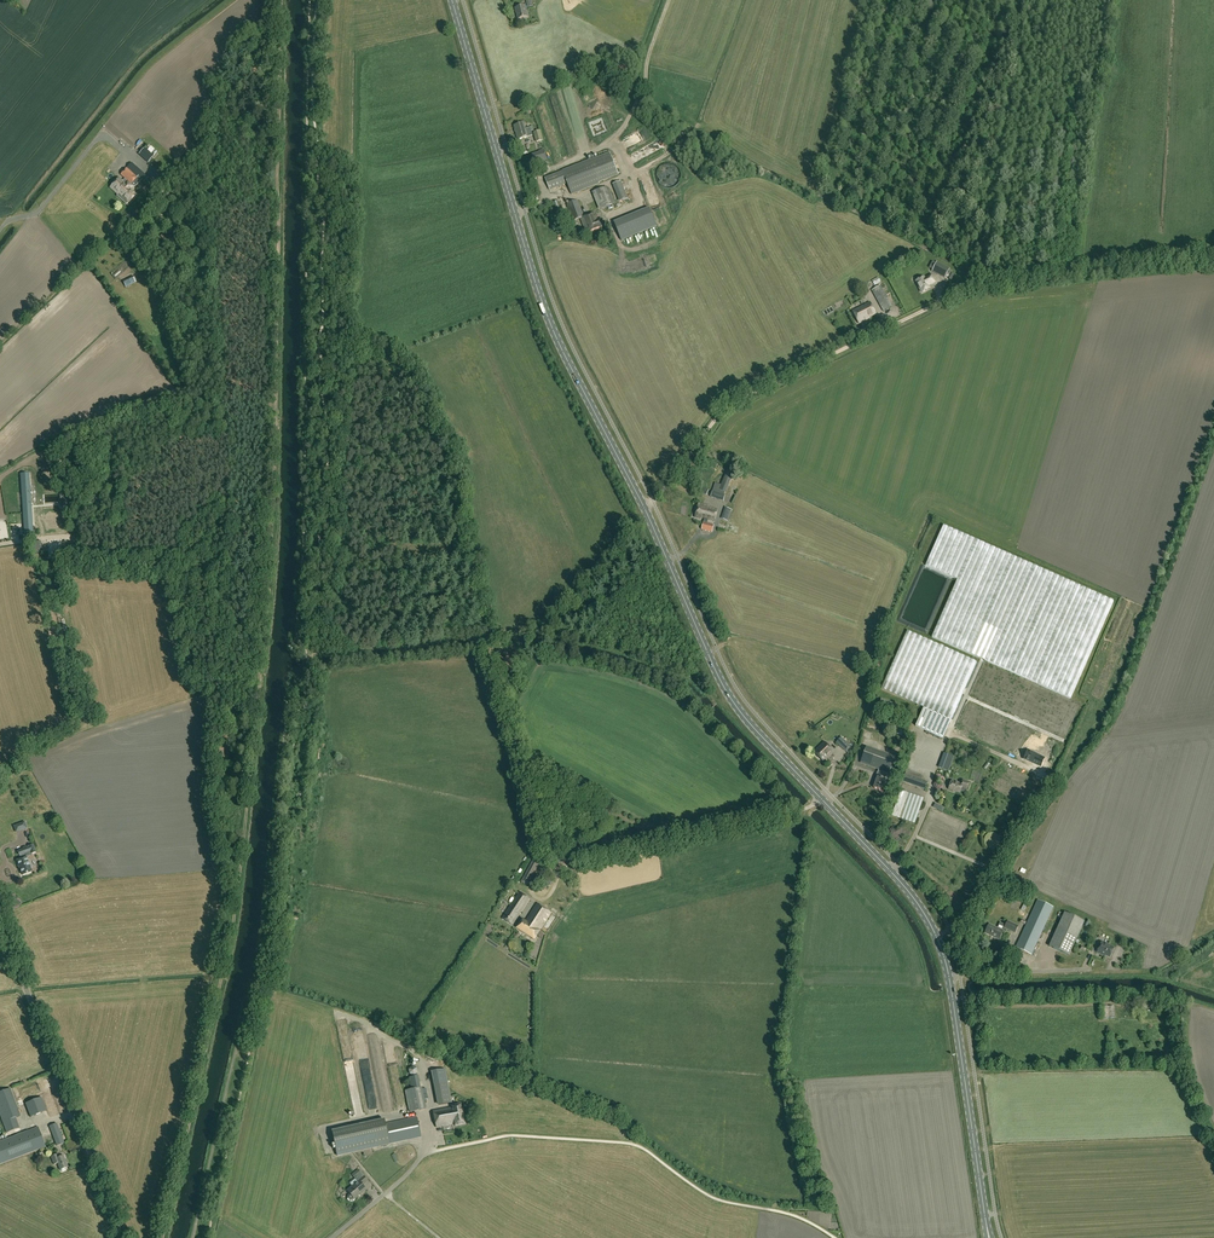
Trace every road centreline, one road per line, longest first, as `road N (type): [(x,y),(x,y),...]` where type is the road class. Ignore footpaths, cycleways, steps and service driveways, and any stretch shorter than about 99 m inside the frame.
road 1 (track): [(281,0),(277,429),(267,626),(230,943),(162,1237)]
road 2 (primary): [(987,1227),(951,988),(934,932),(899,880),(735,704),(644,506)]
road 3 (track): [(672,478),(733,403),(960,293),(1213,258)]
road 4 (primary): [(644,506),(542,303),(452,0)]
road 5 (unclassified): [(121,1237),(0,922)]
road 6 (track): [(669,0),(642,93),(615,141)]
road 7 (unclassified): [(332,1237),(435,1151)]

